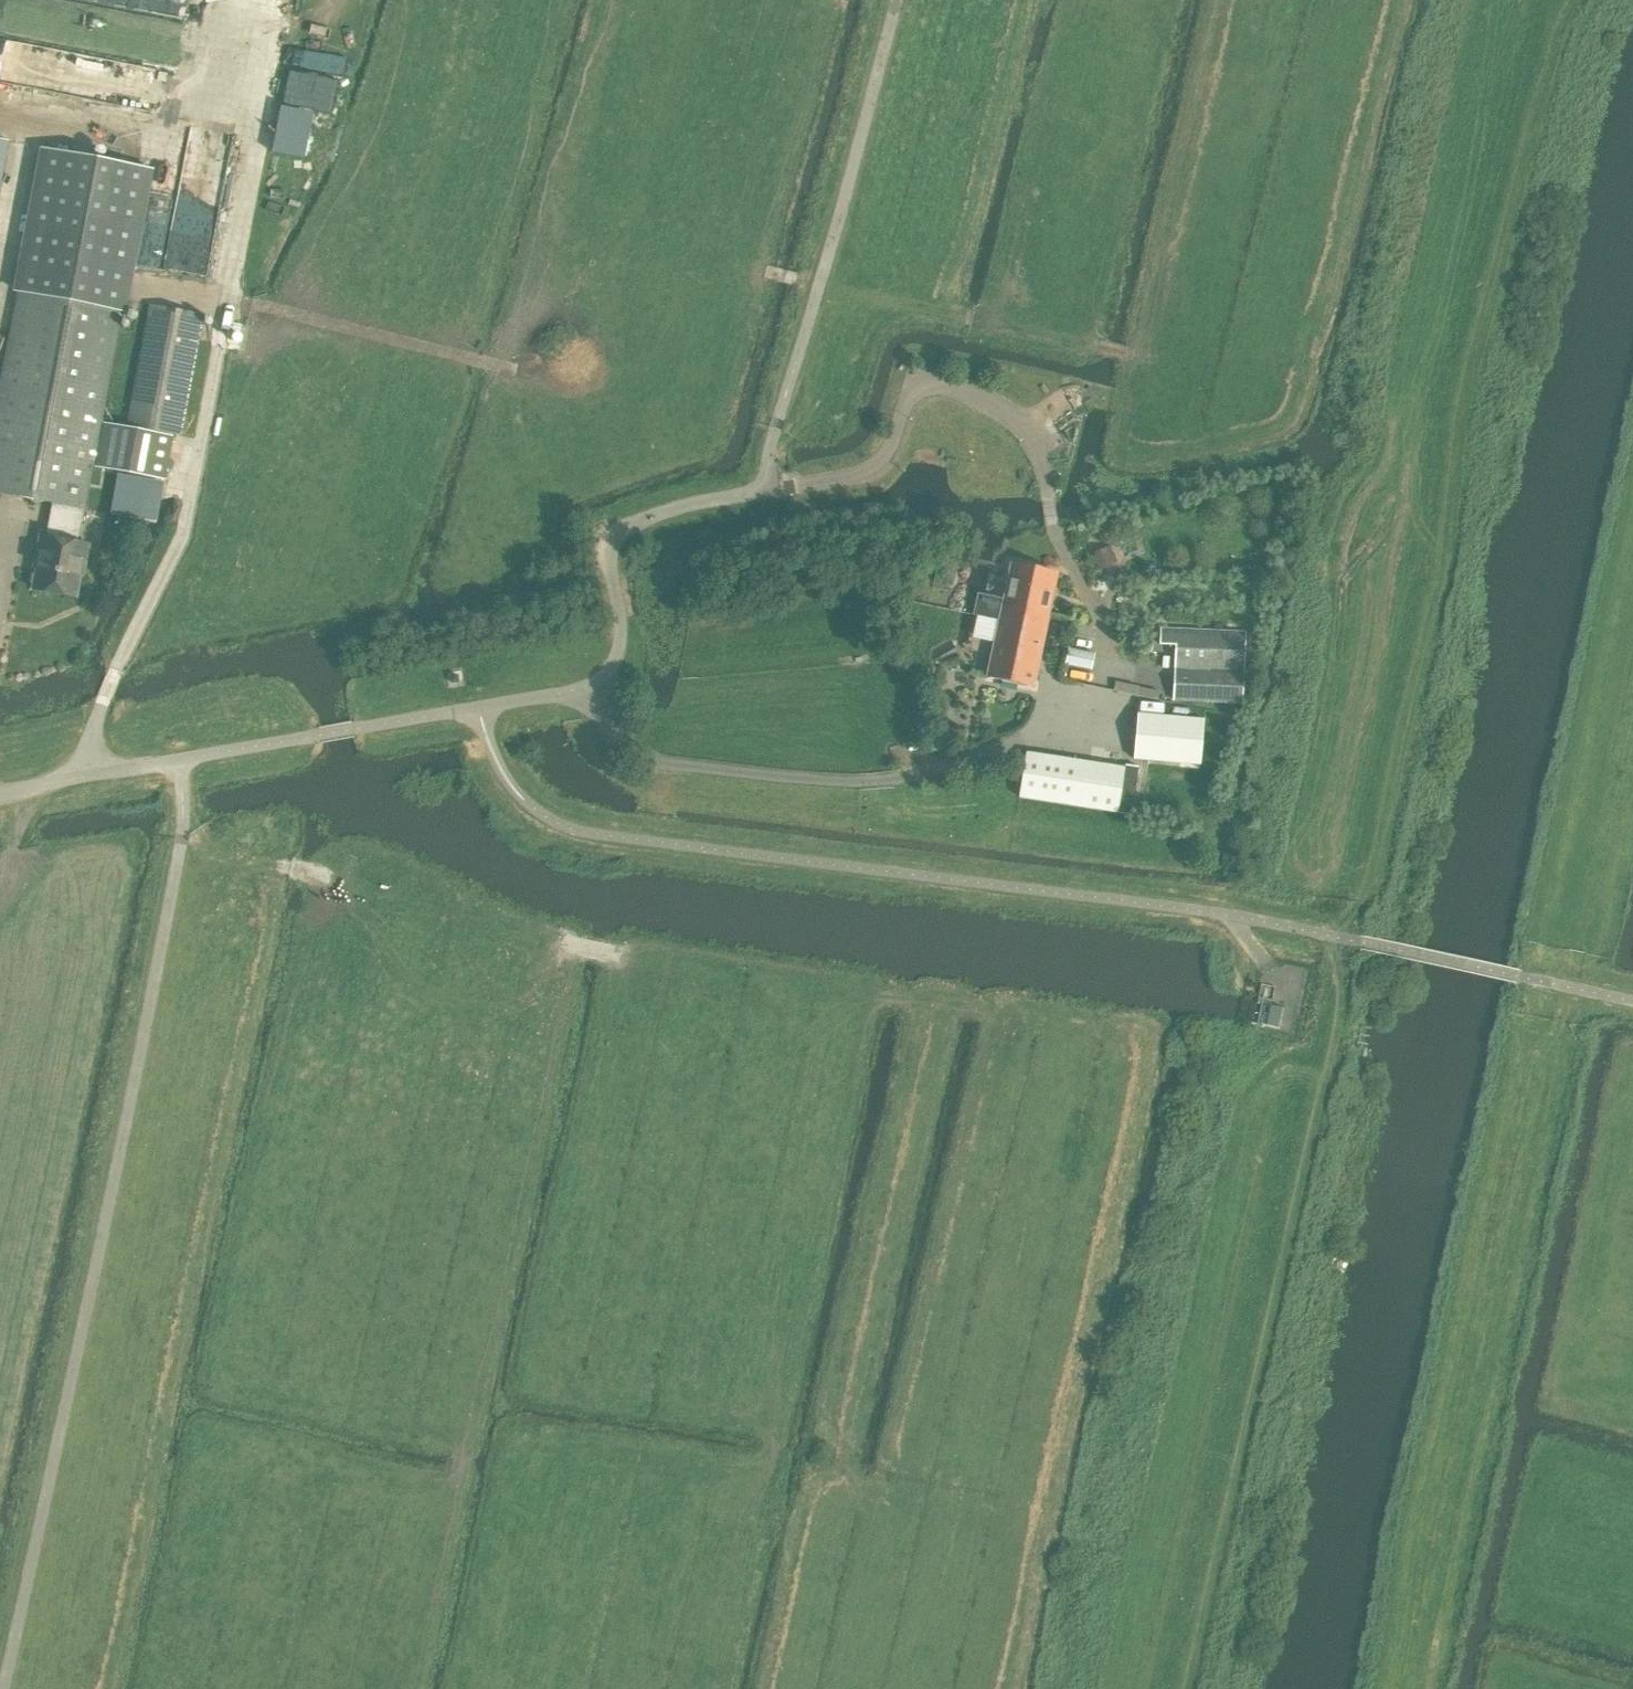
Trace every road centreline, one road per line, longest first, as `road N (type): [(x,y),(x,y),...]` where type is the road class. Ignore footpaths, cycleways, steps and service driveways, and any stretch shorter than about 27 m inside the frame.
road 1 (unclassified): [(0,792),(596,686),(615,657),(607,568),(617,535),(674,505),(769,484)]
road 2 (track): [(1193,1688),(1346,996),(1339,960)]

